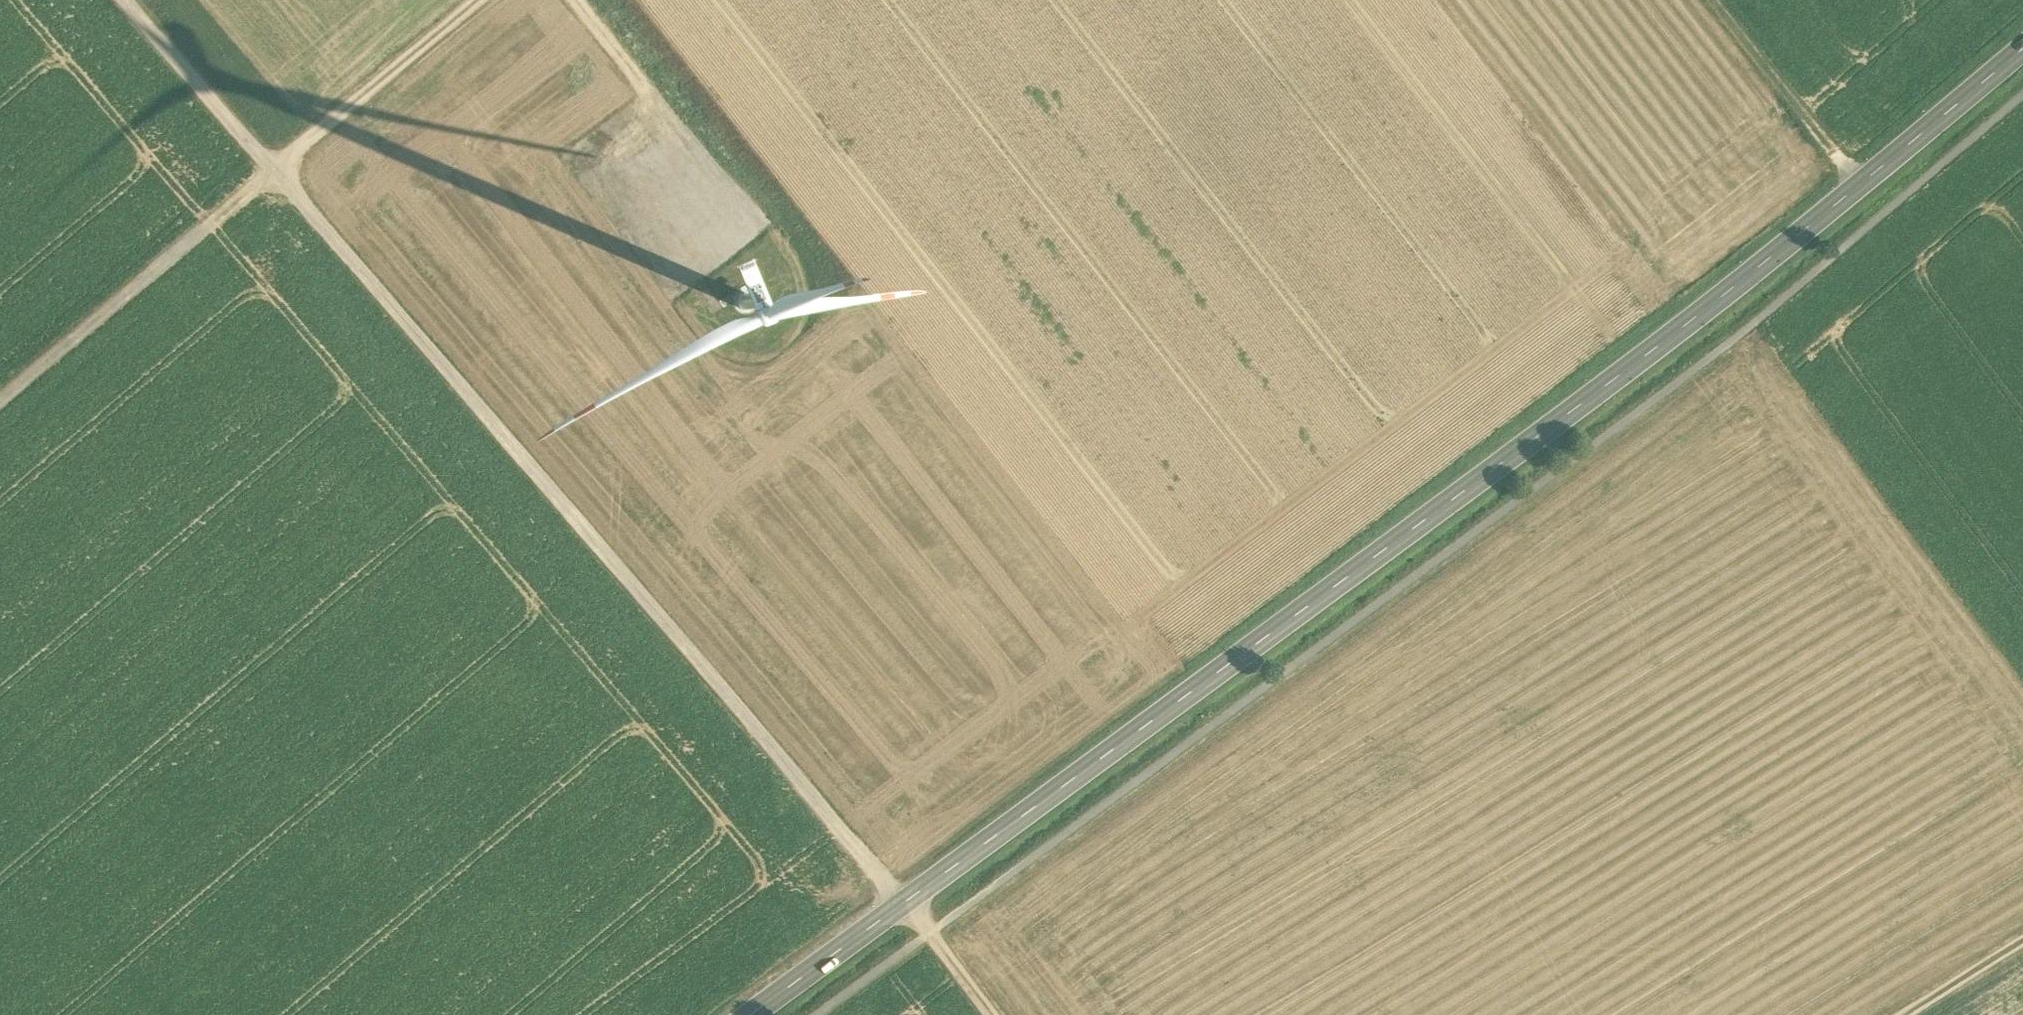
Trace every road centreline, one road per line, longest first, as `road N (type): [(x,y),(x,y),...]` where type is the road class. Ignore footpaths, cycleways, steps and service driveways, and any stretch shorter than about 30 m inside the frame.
road 1 (primary): [(752,1014),(1516,456),(2022,53)]
road 2 (track): [(125,0),(910,902),(995,1014)]
road 3 (track): [(482,0),(0,397)]
road 4 (track): [(1720,0),(1866,185)]
road 5 (track): [(2022,941),(1903,1014)]

